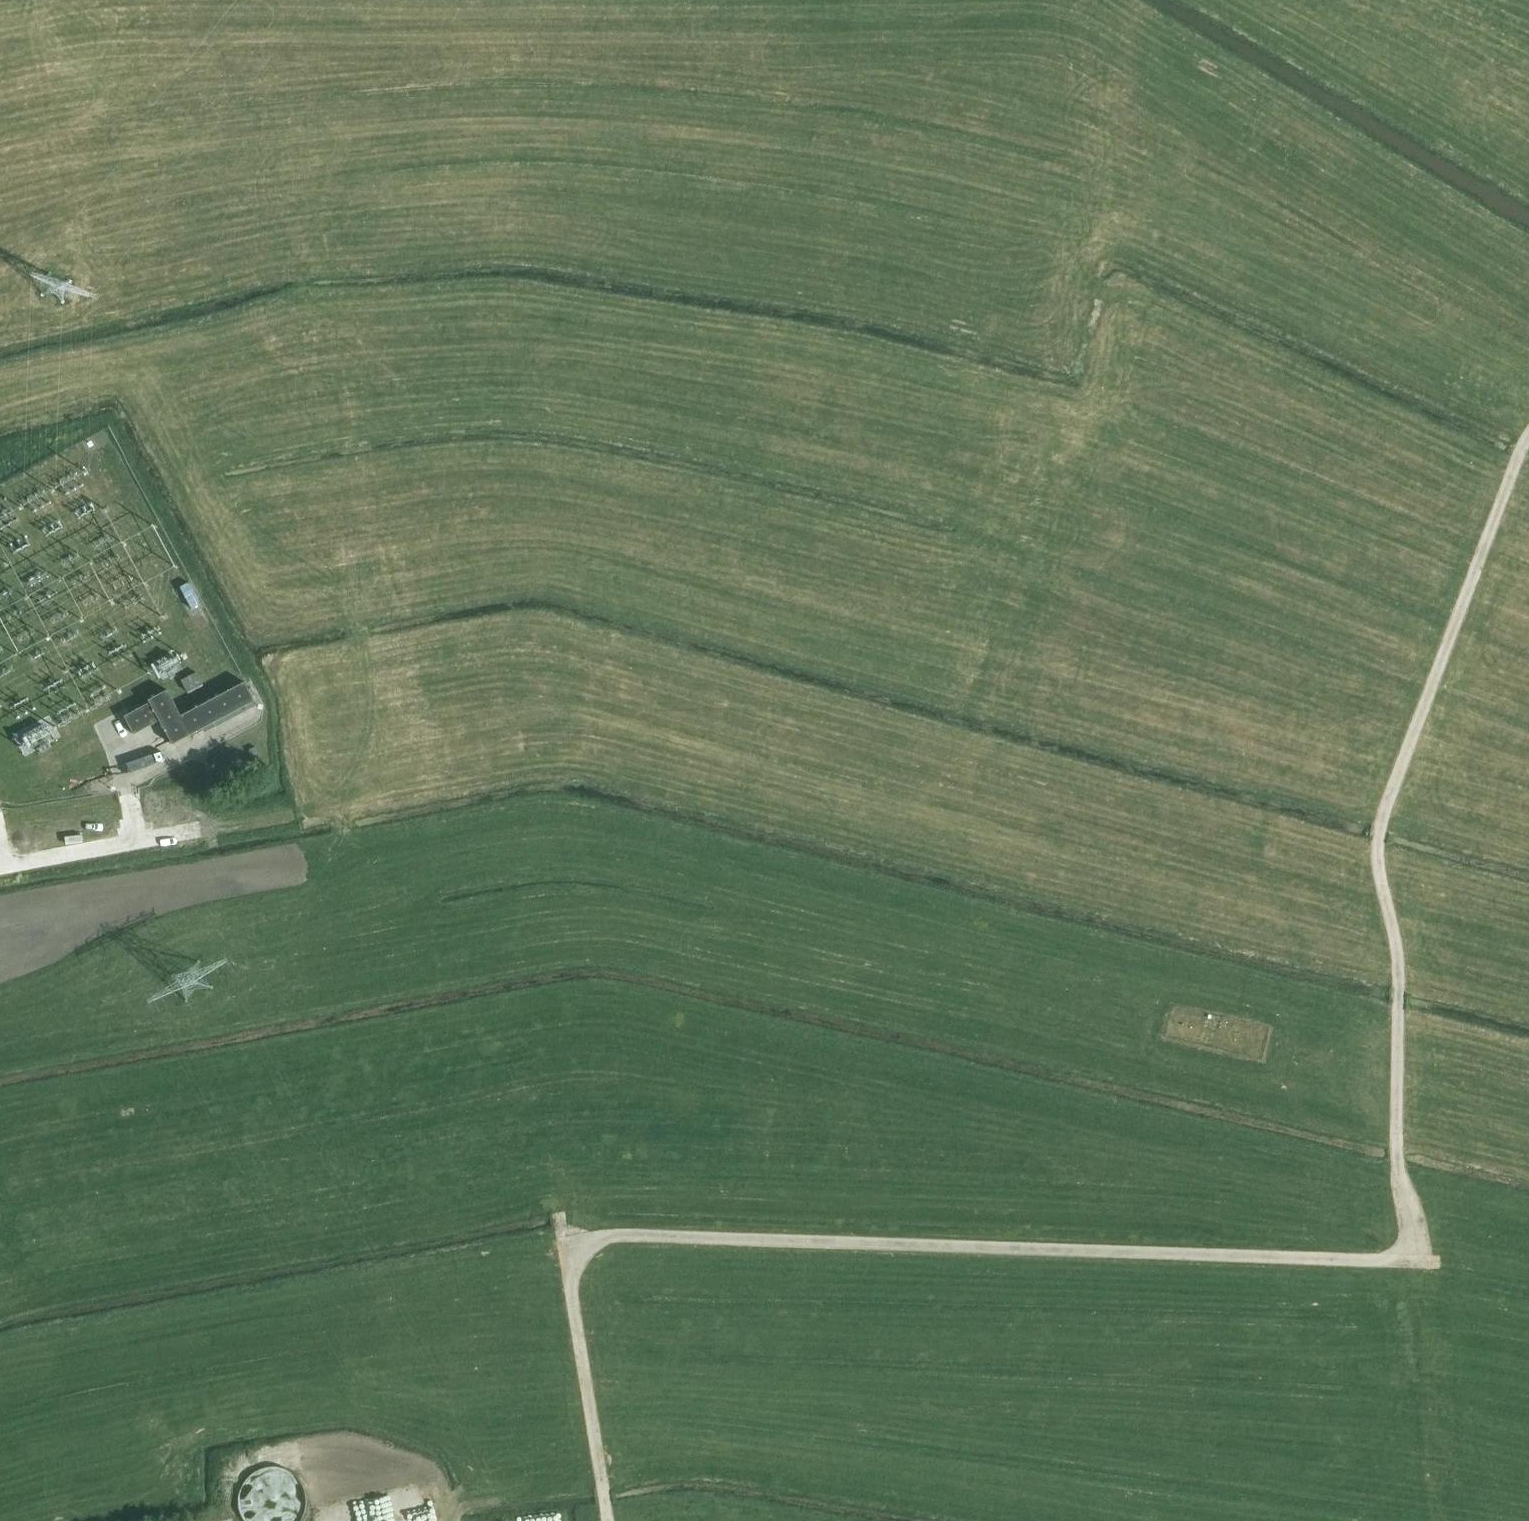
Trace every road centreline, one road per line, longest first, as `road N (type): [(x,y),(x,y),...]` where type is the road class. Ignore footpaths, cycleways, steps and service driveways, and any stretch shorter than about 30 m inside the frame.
road 1 (track): [(136,841),(304,813)]

